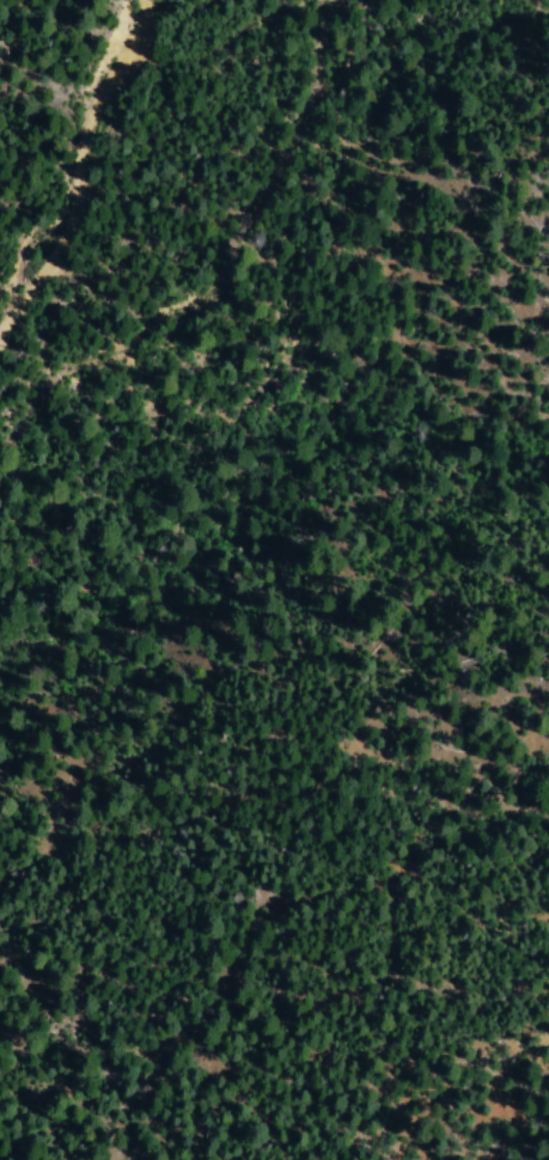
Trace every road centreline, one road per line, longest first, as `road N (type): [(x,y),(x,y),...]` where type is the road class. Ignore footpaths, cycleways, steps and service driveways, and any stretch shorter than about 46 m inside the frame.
road 1 (track): [(363,0),(319,50),(273,164),(121,384),(0,452)]

